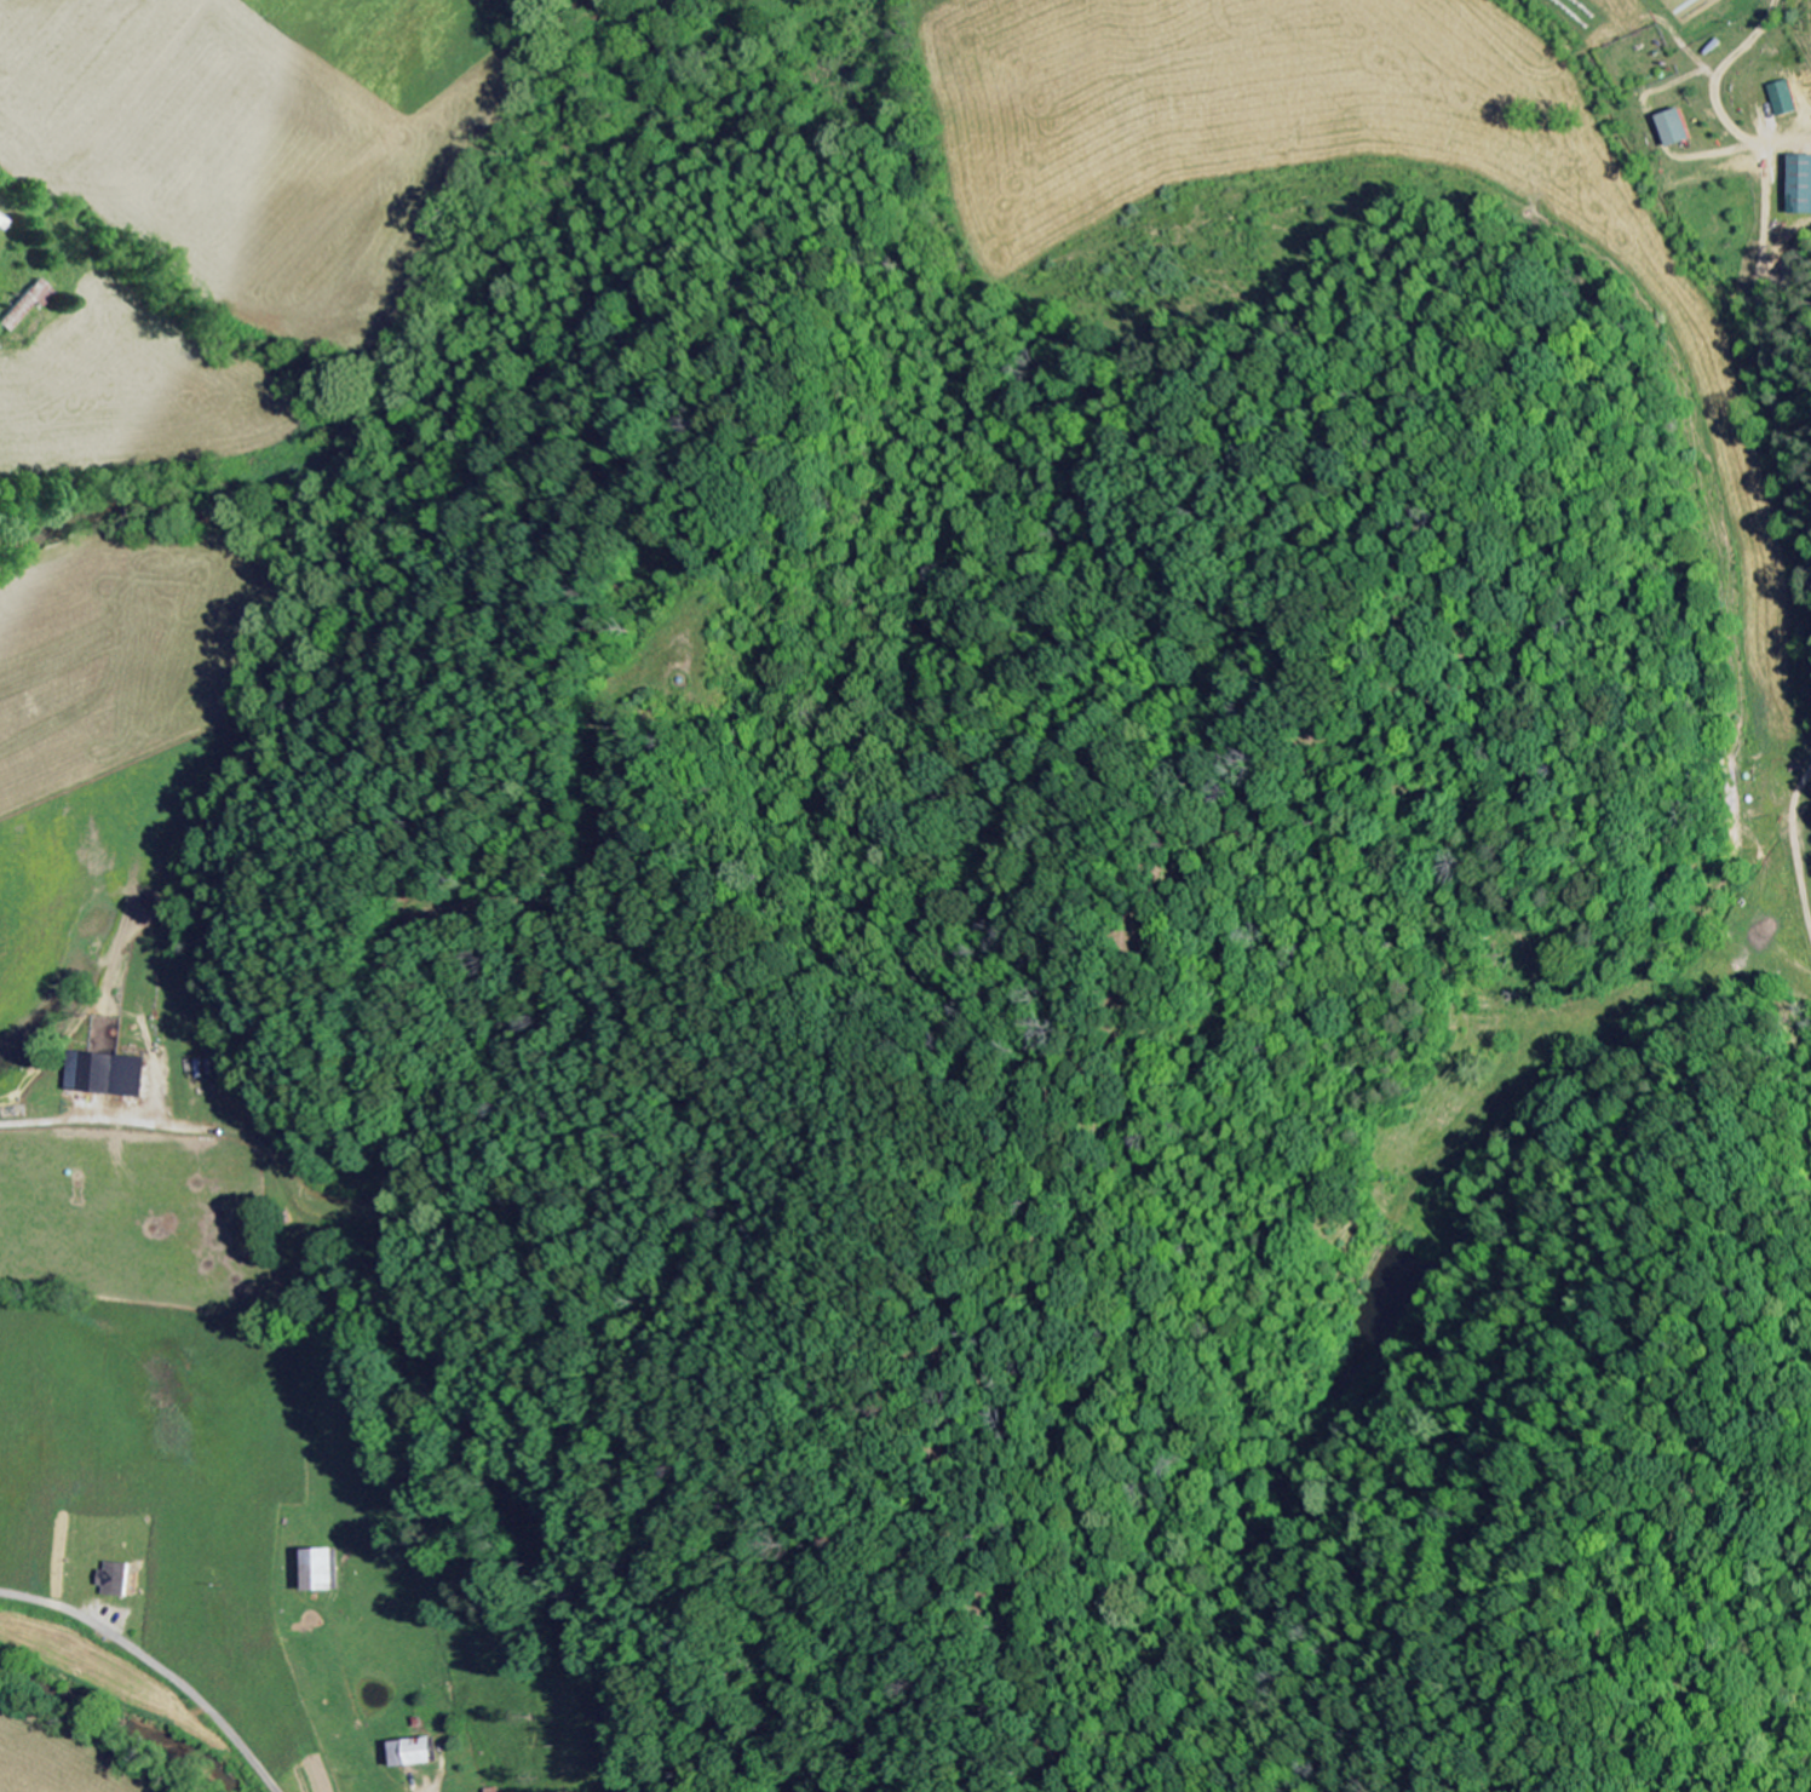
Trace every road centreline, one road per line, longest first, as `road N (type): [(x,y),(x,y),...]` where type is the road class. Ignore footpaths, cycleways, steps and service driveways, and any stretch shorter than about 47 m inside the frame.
road 1 (residential): [(0,1592),(77,1613),(176,1677),(279,1791)]

